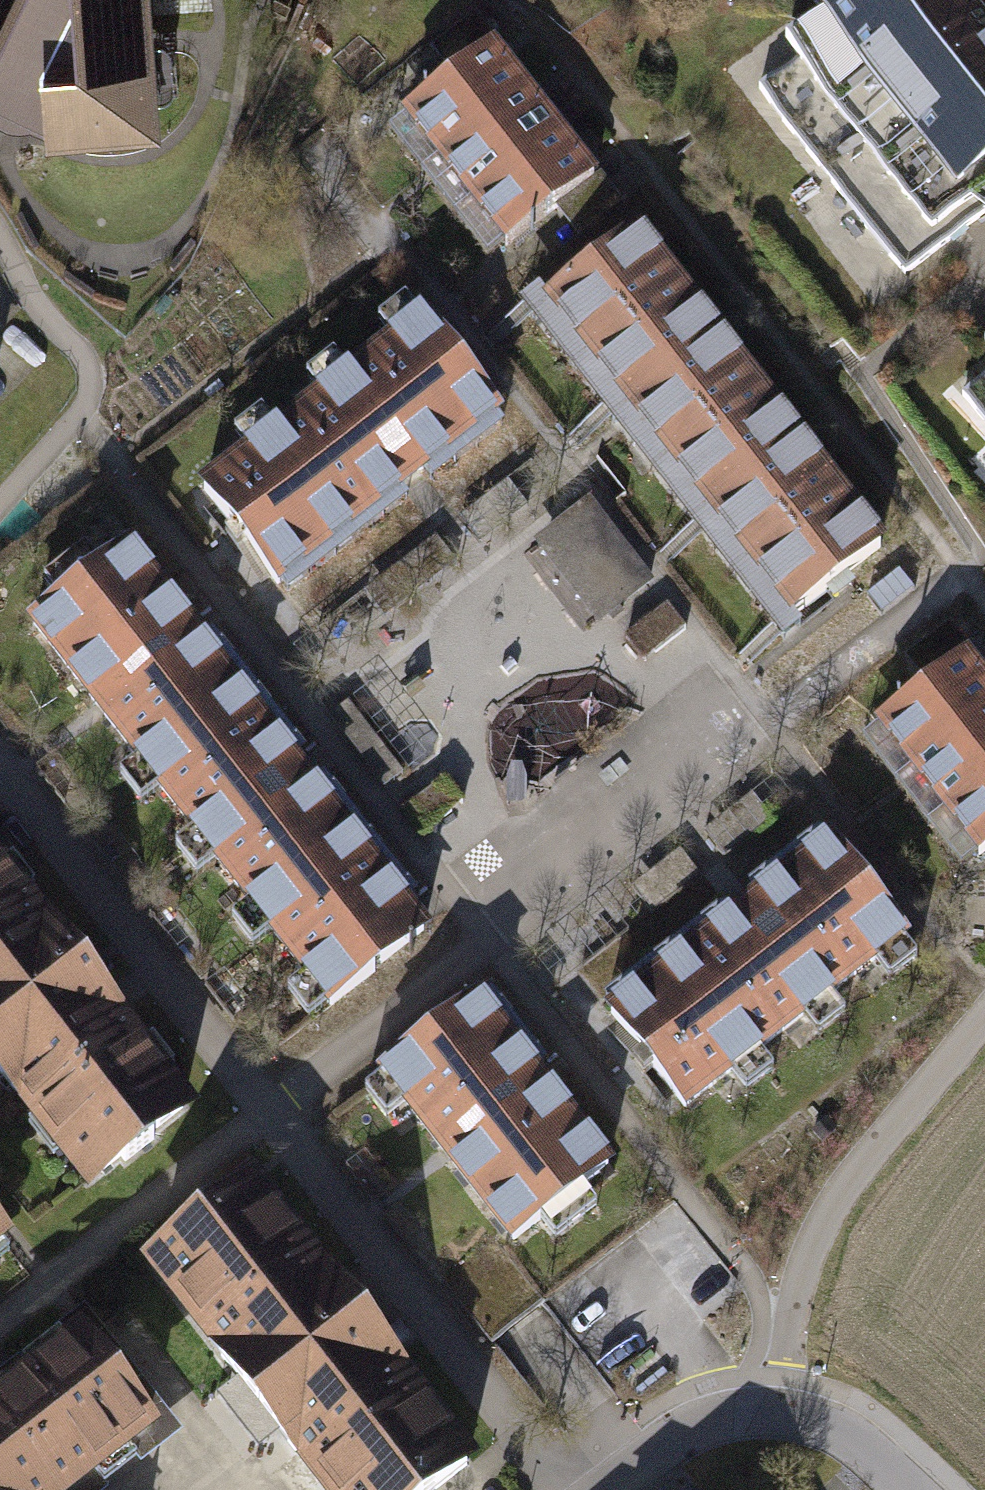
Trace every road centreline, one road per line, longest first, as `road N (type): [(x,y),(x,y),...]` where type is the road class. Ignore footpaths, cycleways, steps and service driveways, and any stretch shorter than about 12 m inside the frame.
road 1 (residential): [(780,1417),(779,1324),(825,1218),(984,1014)]
road 2 (residential): [(618,1489),(694,1437),(780,1417)]
road 3 (residential): [(780,1417),(853,1446),(902,1489)]

